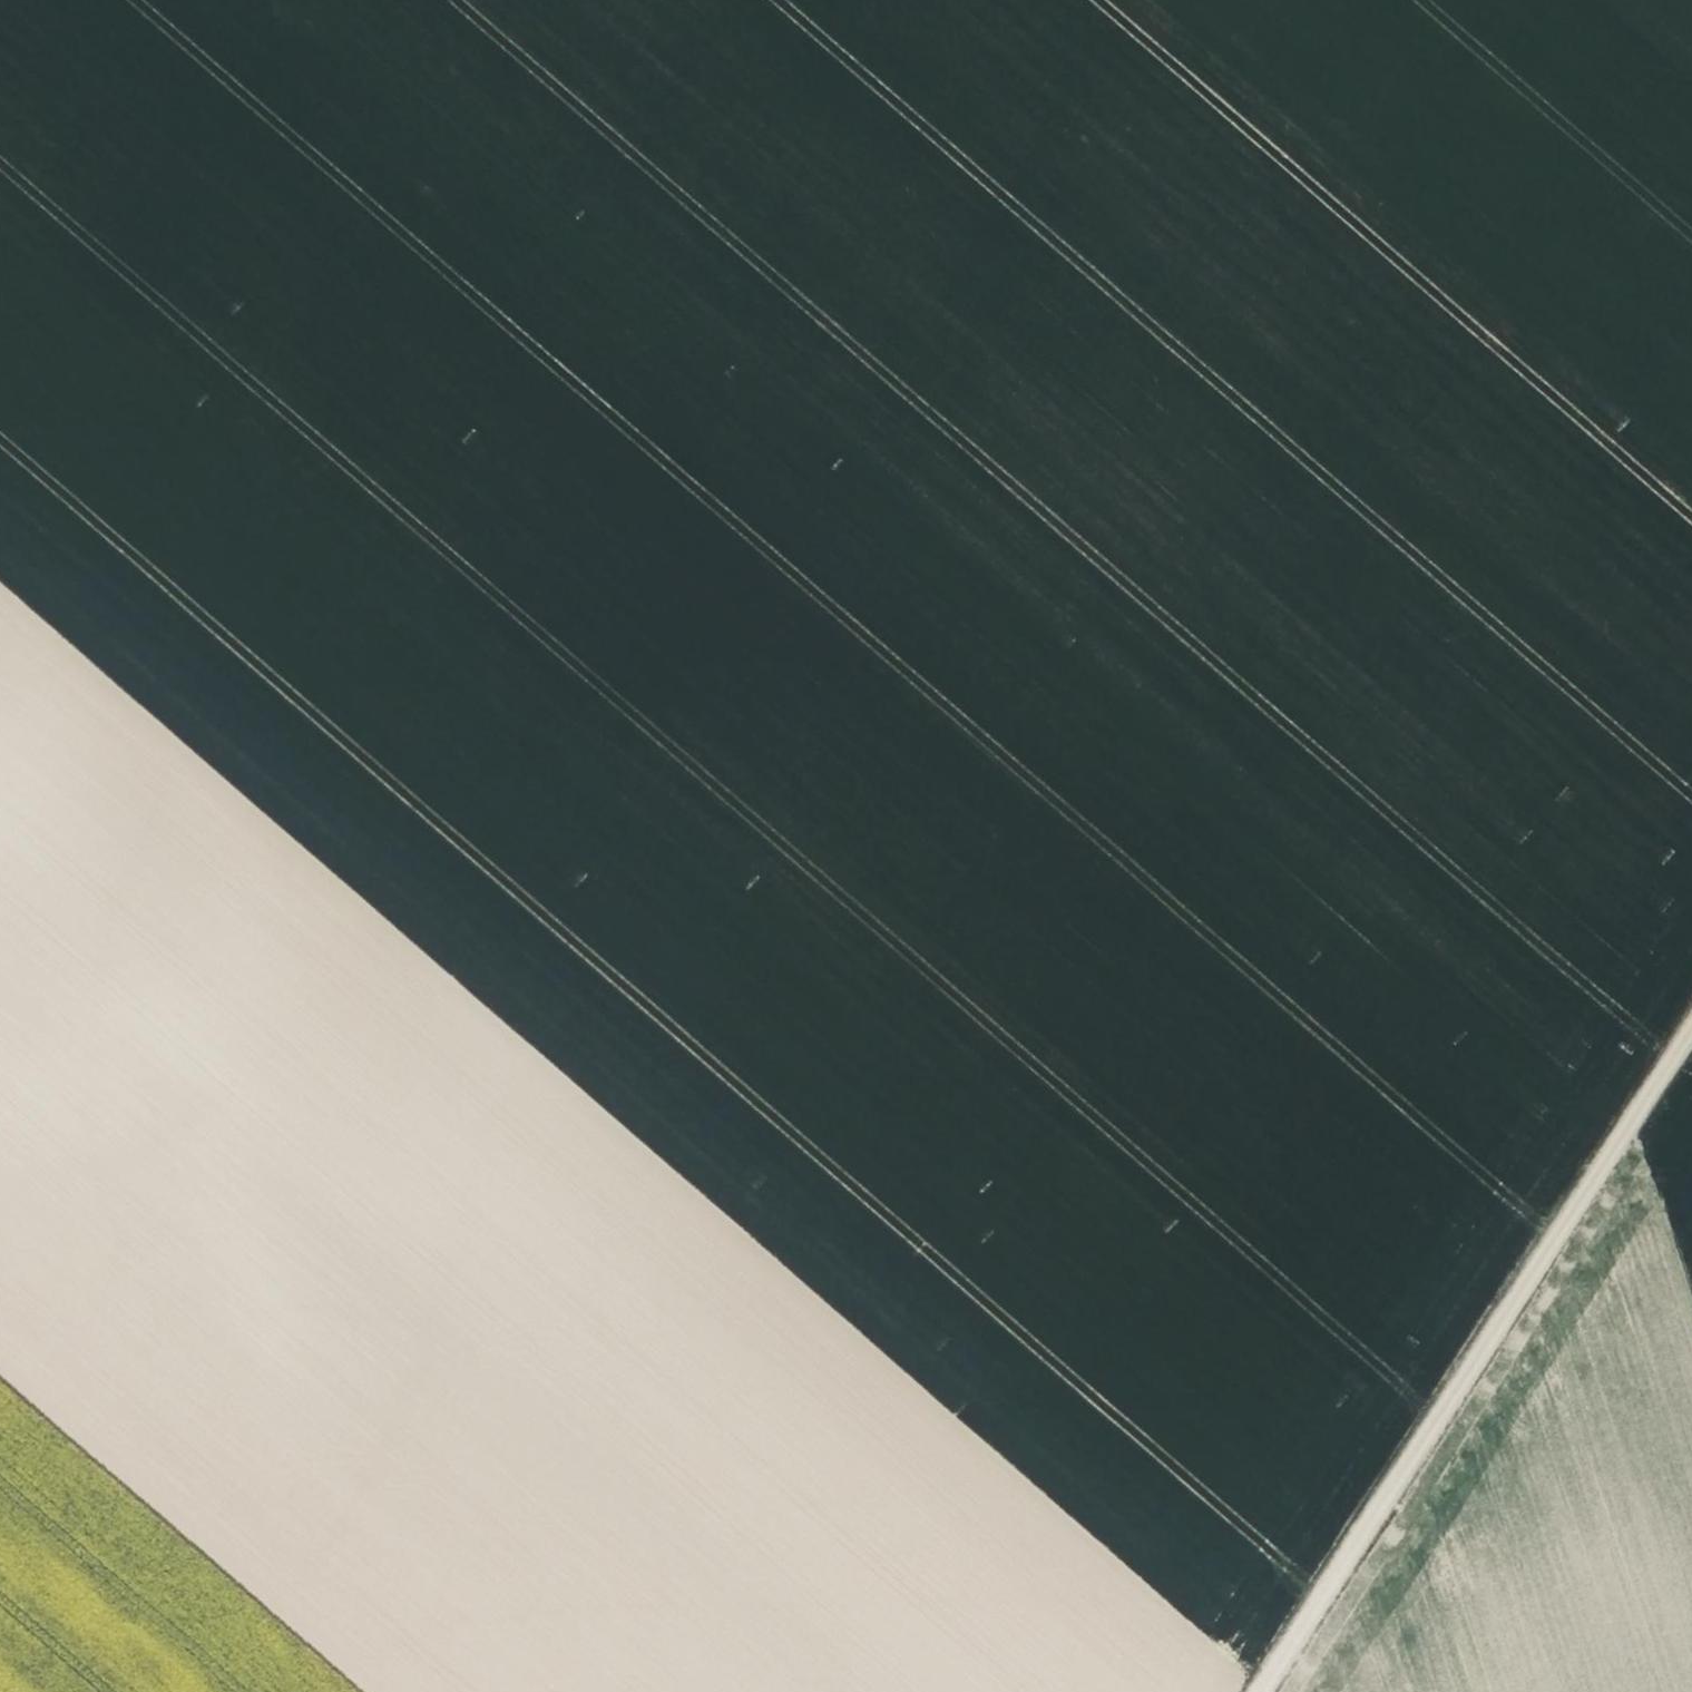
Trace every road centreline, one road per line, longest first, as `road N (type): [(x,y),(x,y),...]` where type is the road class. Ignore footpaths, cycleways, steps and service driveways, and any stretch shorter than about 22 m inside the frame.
road 1 (track): [(1261,1691),(1691,1031)]

